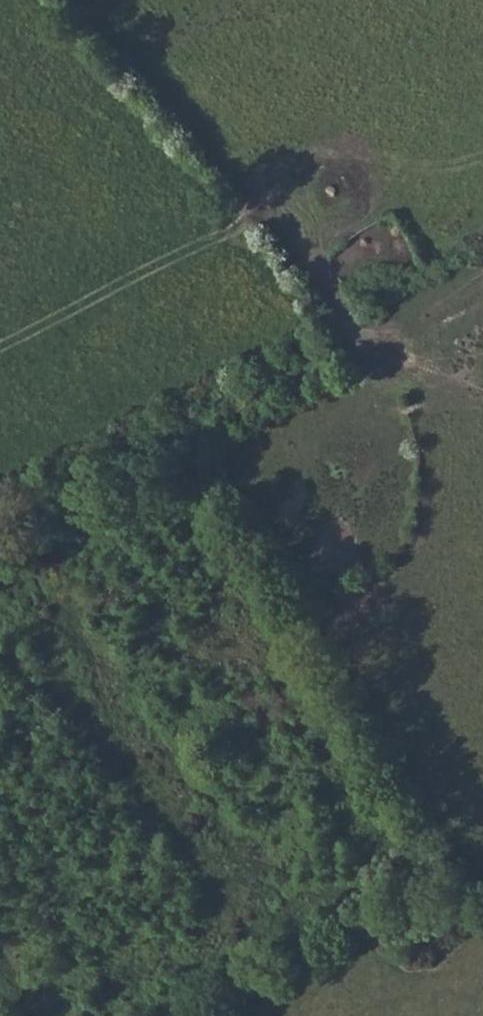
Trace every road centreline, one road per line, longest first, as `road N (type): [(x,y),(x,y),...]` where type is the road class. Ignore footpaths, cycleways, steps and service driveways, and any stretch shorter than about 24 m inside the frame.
road 1 (track): [(0,523),(482,273)]

